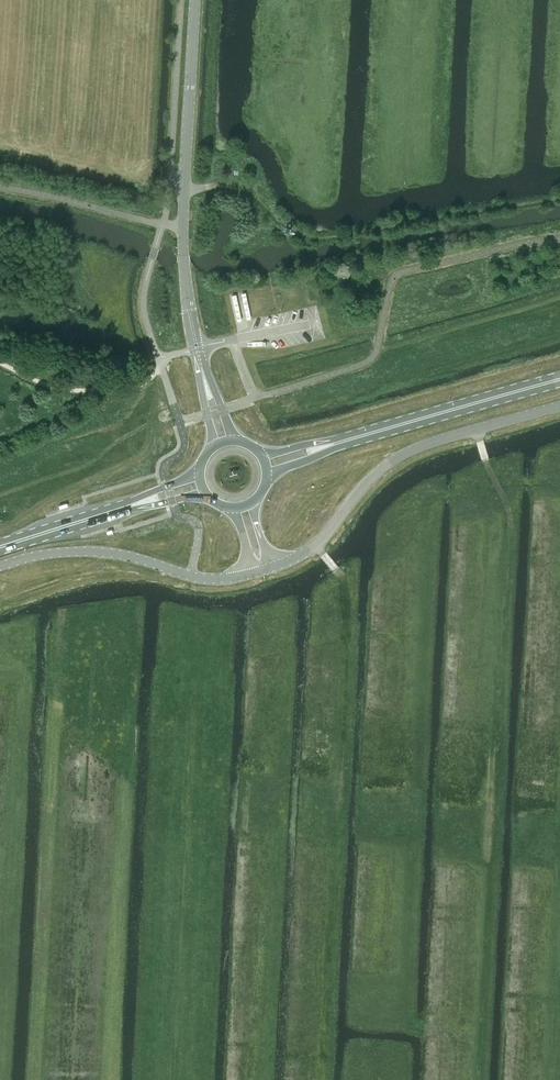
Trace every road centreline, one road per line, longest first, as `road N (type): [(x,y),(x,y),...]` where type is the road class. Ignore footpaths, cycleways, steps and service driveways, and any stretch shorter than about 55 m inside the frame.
road 1 (track): [(182,192),(233,186),(265,216),(316,235),(559,195)]
road 2 (unclassified): [(559,403),(393,457),(354,491),(315,546),(272,566)]
road 3 (unclassified): [(250,573),(204,579),(85,551),(0,566)]
road 4 (tertiary): [(182,228),(194,0)]
road 5 (primary): [(341,442),(559,379)]
road 6 (track): [(477,428),(488,488),(556,489),(552,561)]
road 7 (track): [(315,546),(337,571),(331,714)]
road 8 (track): [(488,488),(479,646)]
road 9 (tertiary): [(188,310),(214,446)]
road 10 (tertiary): [(235,440),(188,310)]

